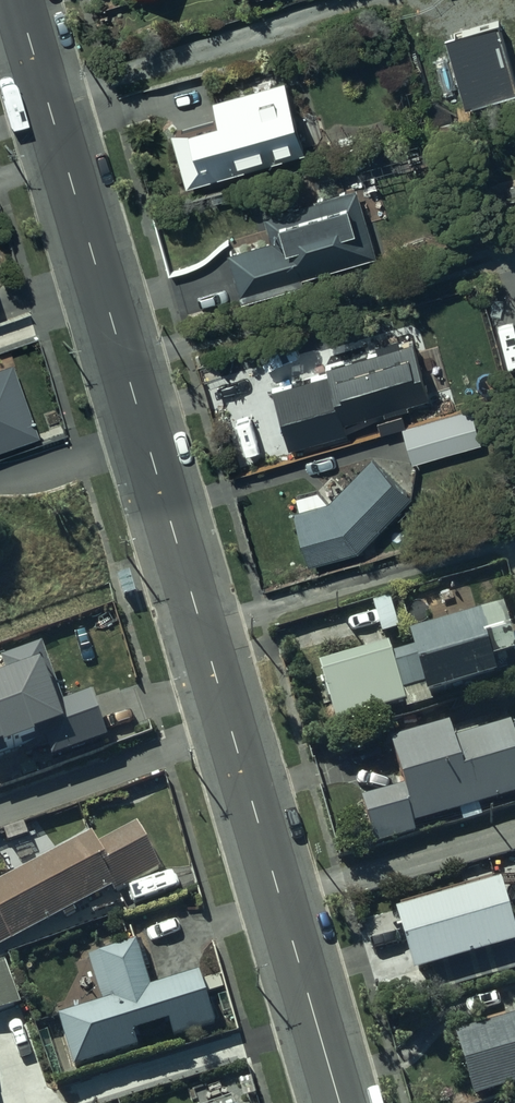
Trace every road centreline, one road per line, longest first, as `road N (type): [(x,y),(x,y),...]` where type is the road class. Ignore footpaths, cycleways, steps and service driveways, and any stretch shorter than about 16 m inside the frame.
road 1 (residential): [(18,0),(339,1102)]

